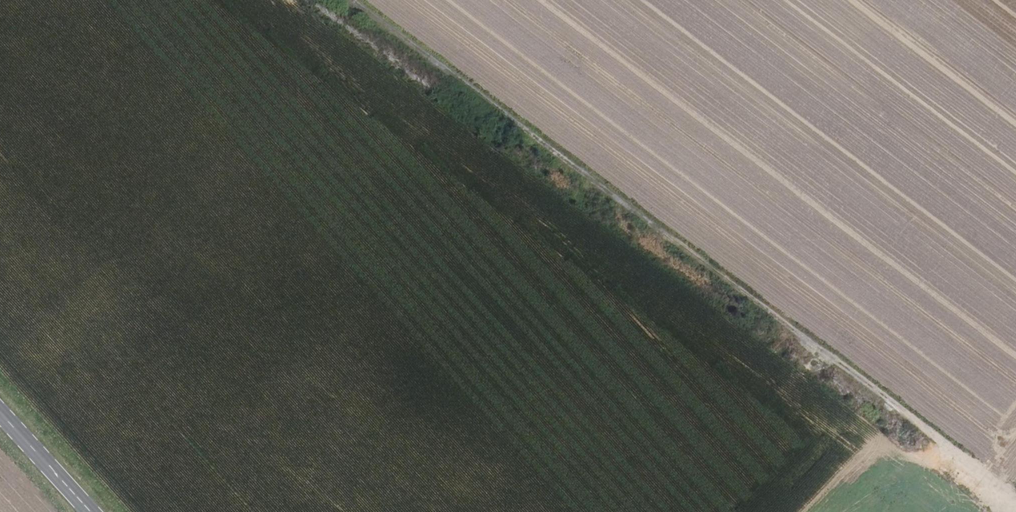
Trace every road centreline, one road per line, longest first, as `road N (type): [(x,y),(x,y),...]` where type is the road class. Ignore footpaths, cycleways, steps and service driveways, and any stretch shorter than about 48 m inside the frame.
road 1 (primary): [(92,511),(0,411)]

